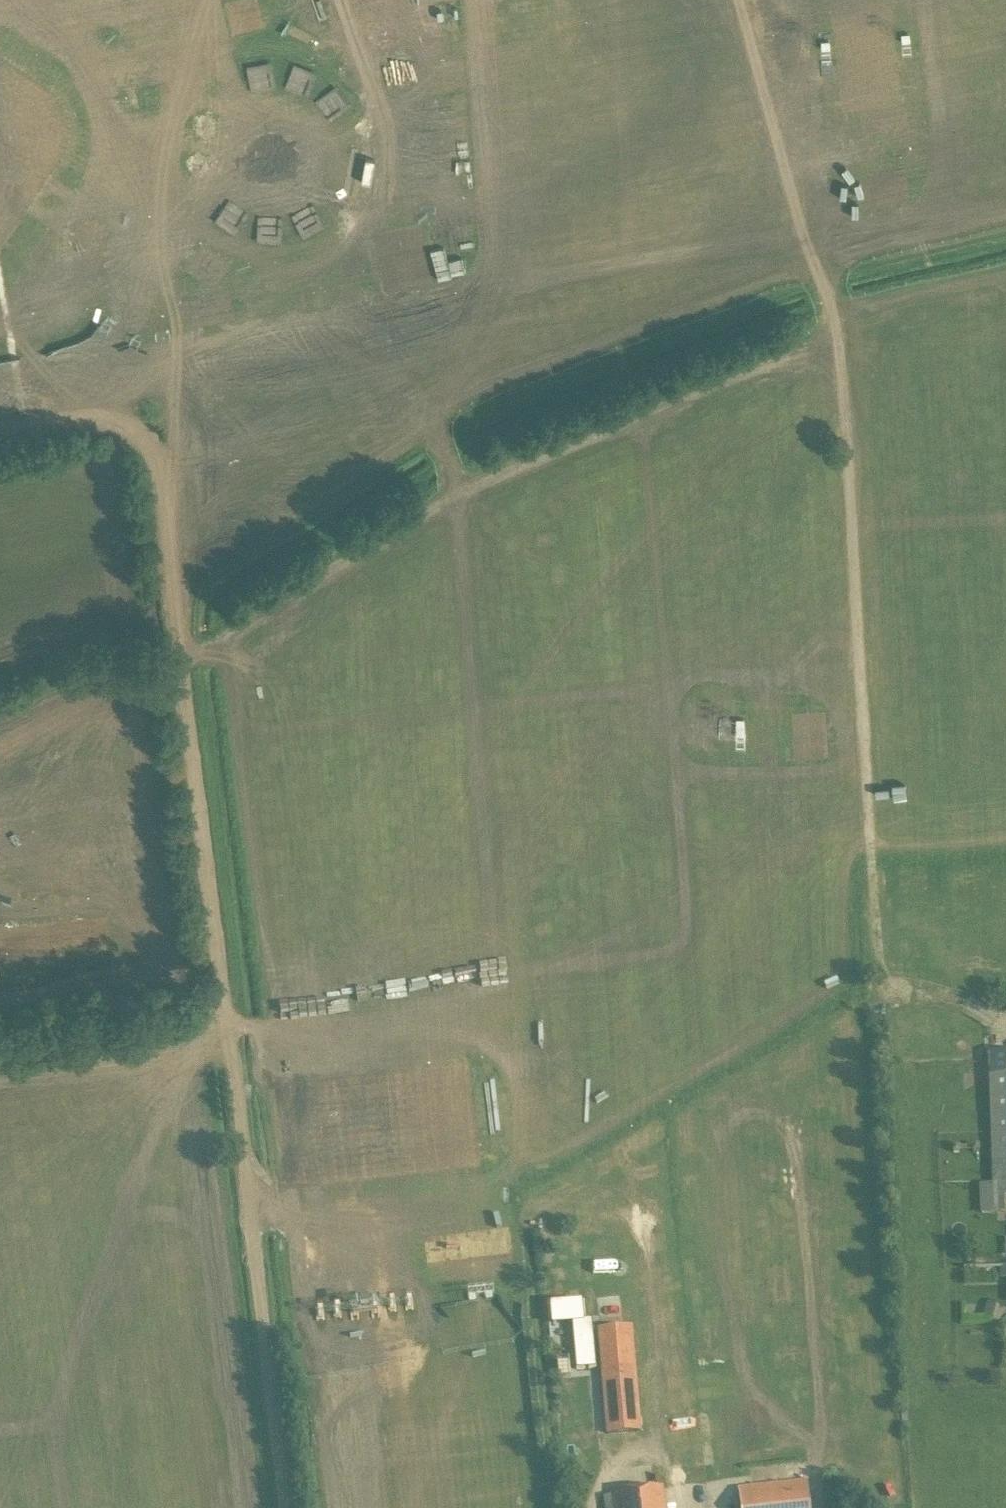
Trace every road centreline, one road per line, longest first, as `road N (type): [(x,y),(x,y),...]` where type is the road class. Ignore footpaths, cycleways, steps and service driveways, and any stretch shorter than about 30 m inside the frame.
road 1 (track): [(179,647),(284,1507)]
road 2 (track): [(0,431),(84,417),(139,431),(152,452),(179,647)]

